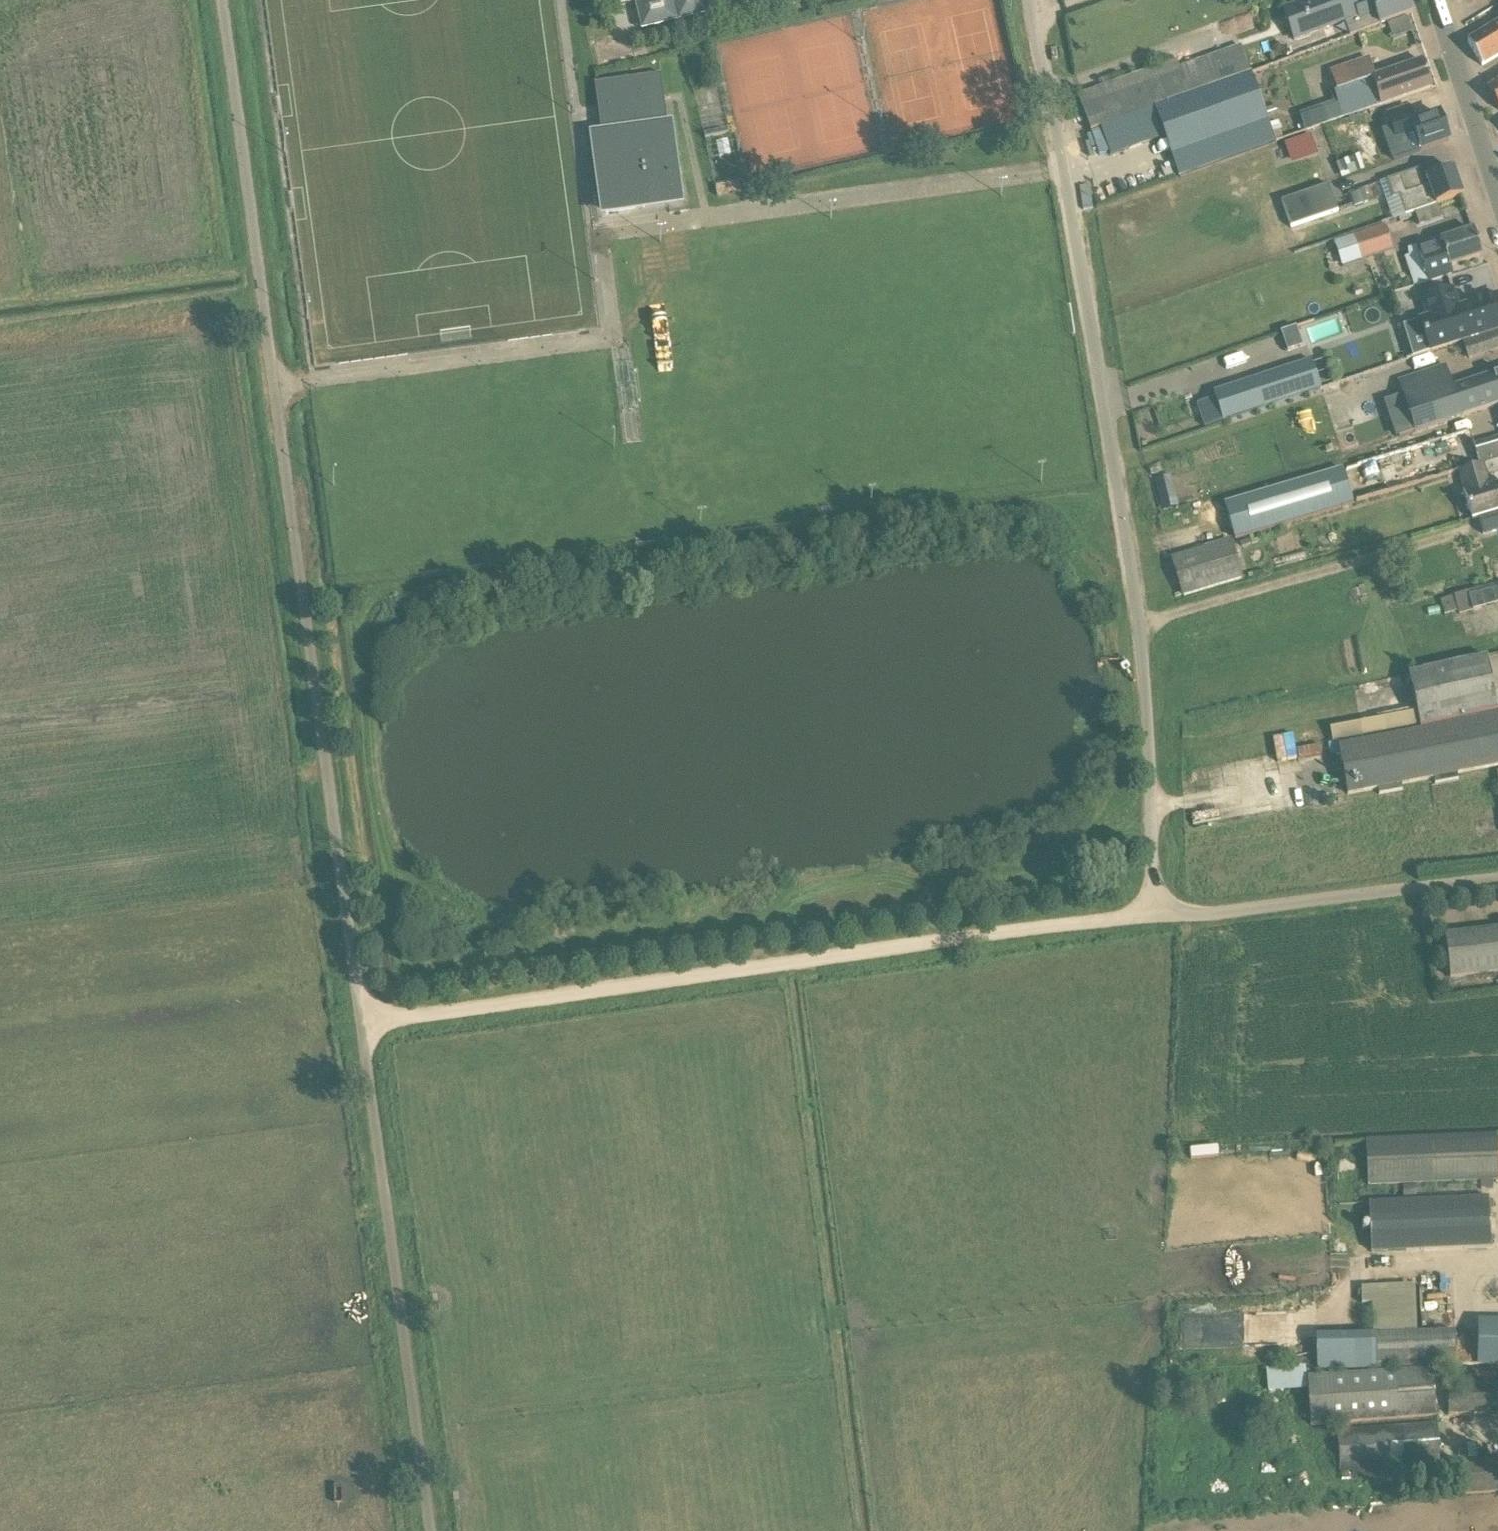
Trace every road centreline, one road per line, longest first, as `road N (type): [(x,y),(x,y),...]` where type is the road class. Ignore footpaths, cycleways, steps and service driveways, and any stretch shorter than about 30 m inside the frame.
road 1 (unclassified): [(433,1530),(221,0)]
road 2 (unclassified): [(1150,917),(1135,618),(1084,249),(1035,0)]
road 3 (track): [(364,1022),(1150,917)]
road 4 (unclassified): [(1150,917),(1497,876)]
road 5 (tertiary): [(1497,196),(1428,0)]

